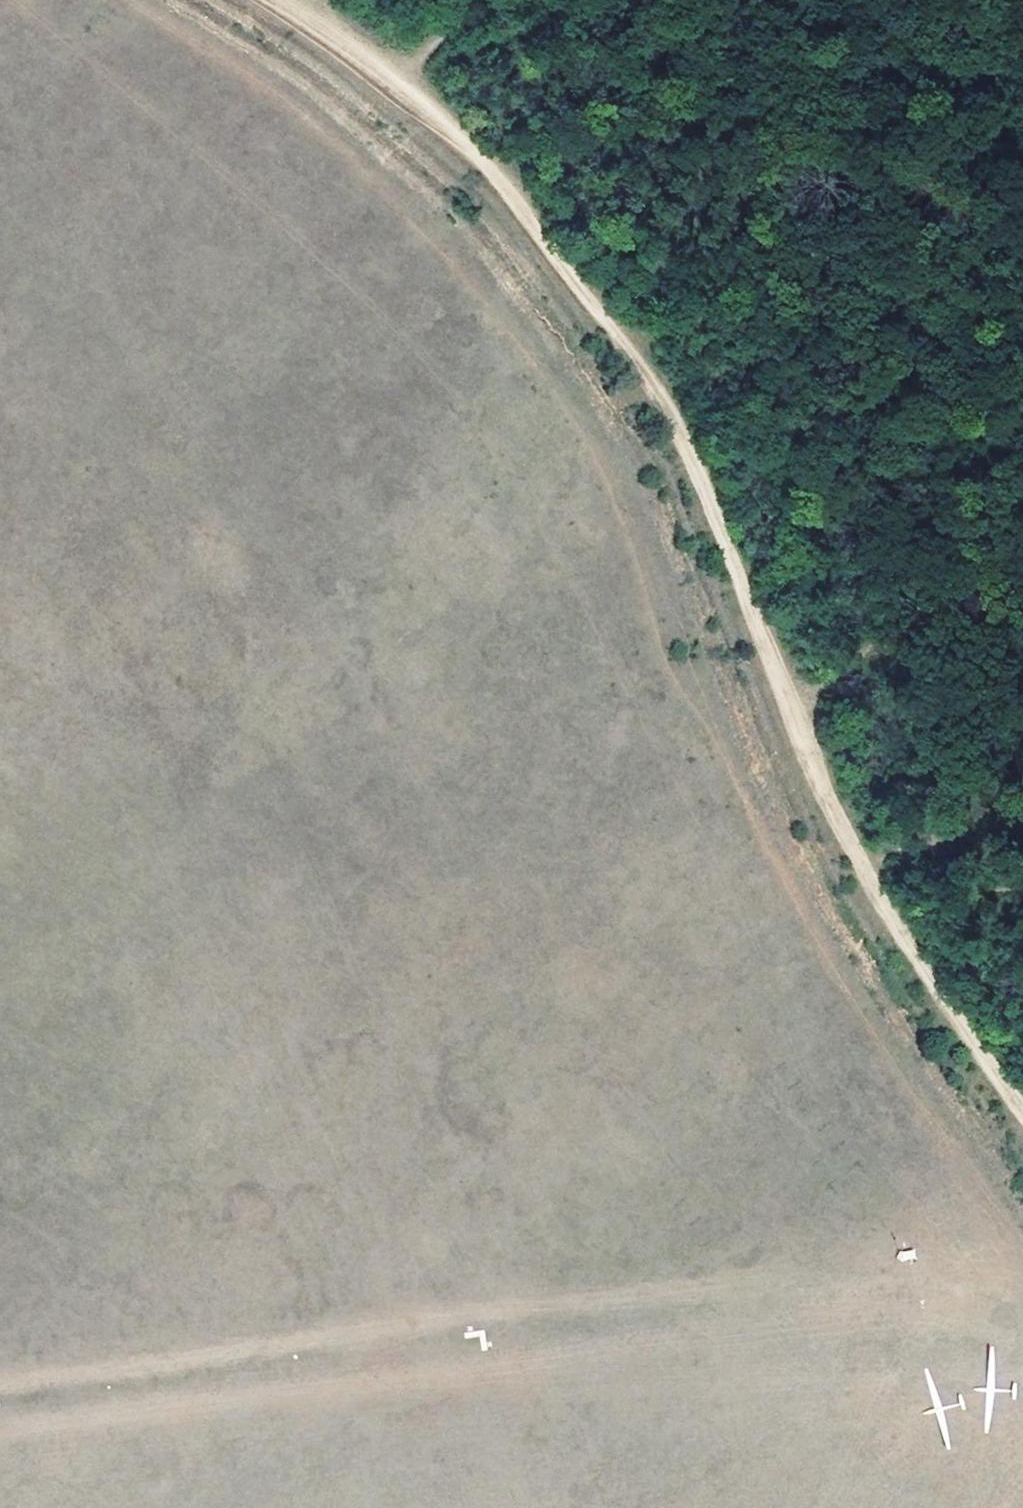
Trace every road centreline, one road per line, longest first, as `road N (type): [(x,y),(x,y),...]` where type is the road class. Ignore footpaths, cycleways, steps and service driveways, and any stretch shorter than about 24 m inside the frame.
road 1 (track): [(273,0),(408,88),(447,127),(508,192),(669,408),(848,839),(899,931),(1022,1112)]

